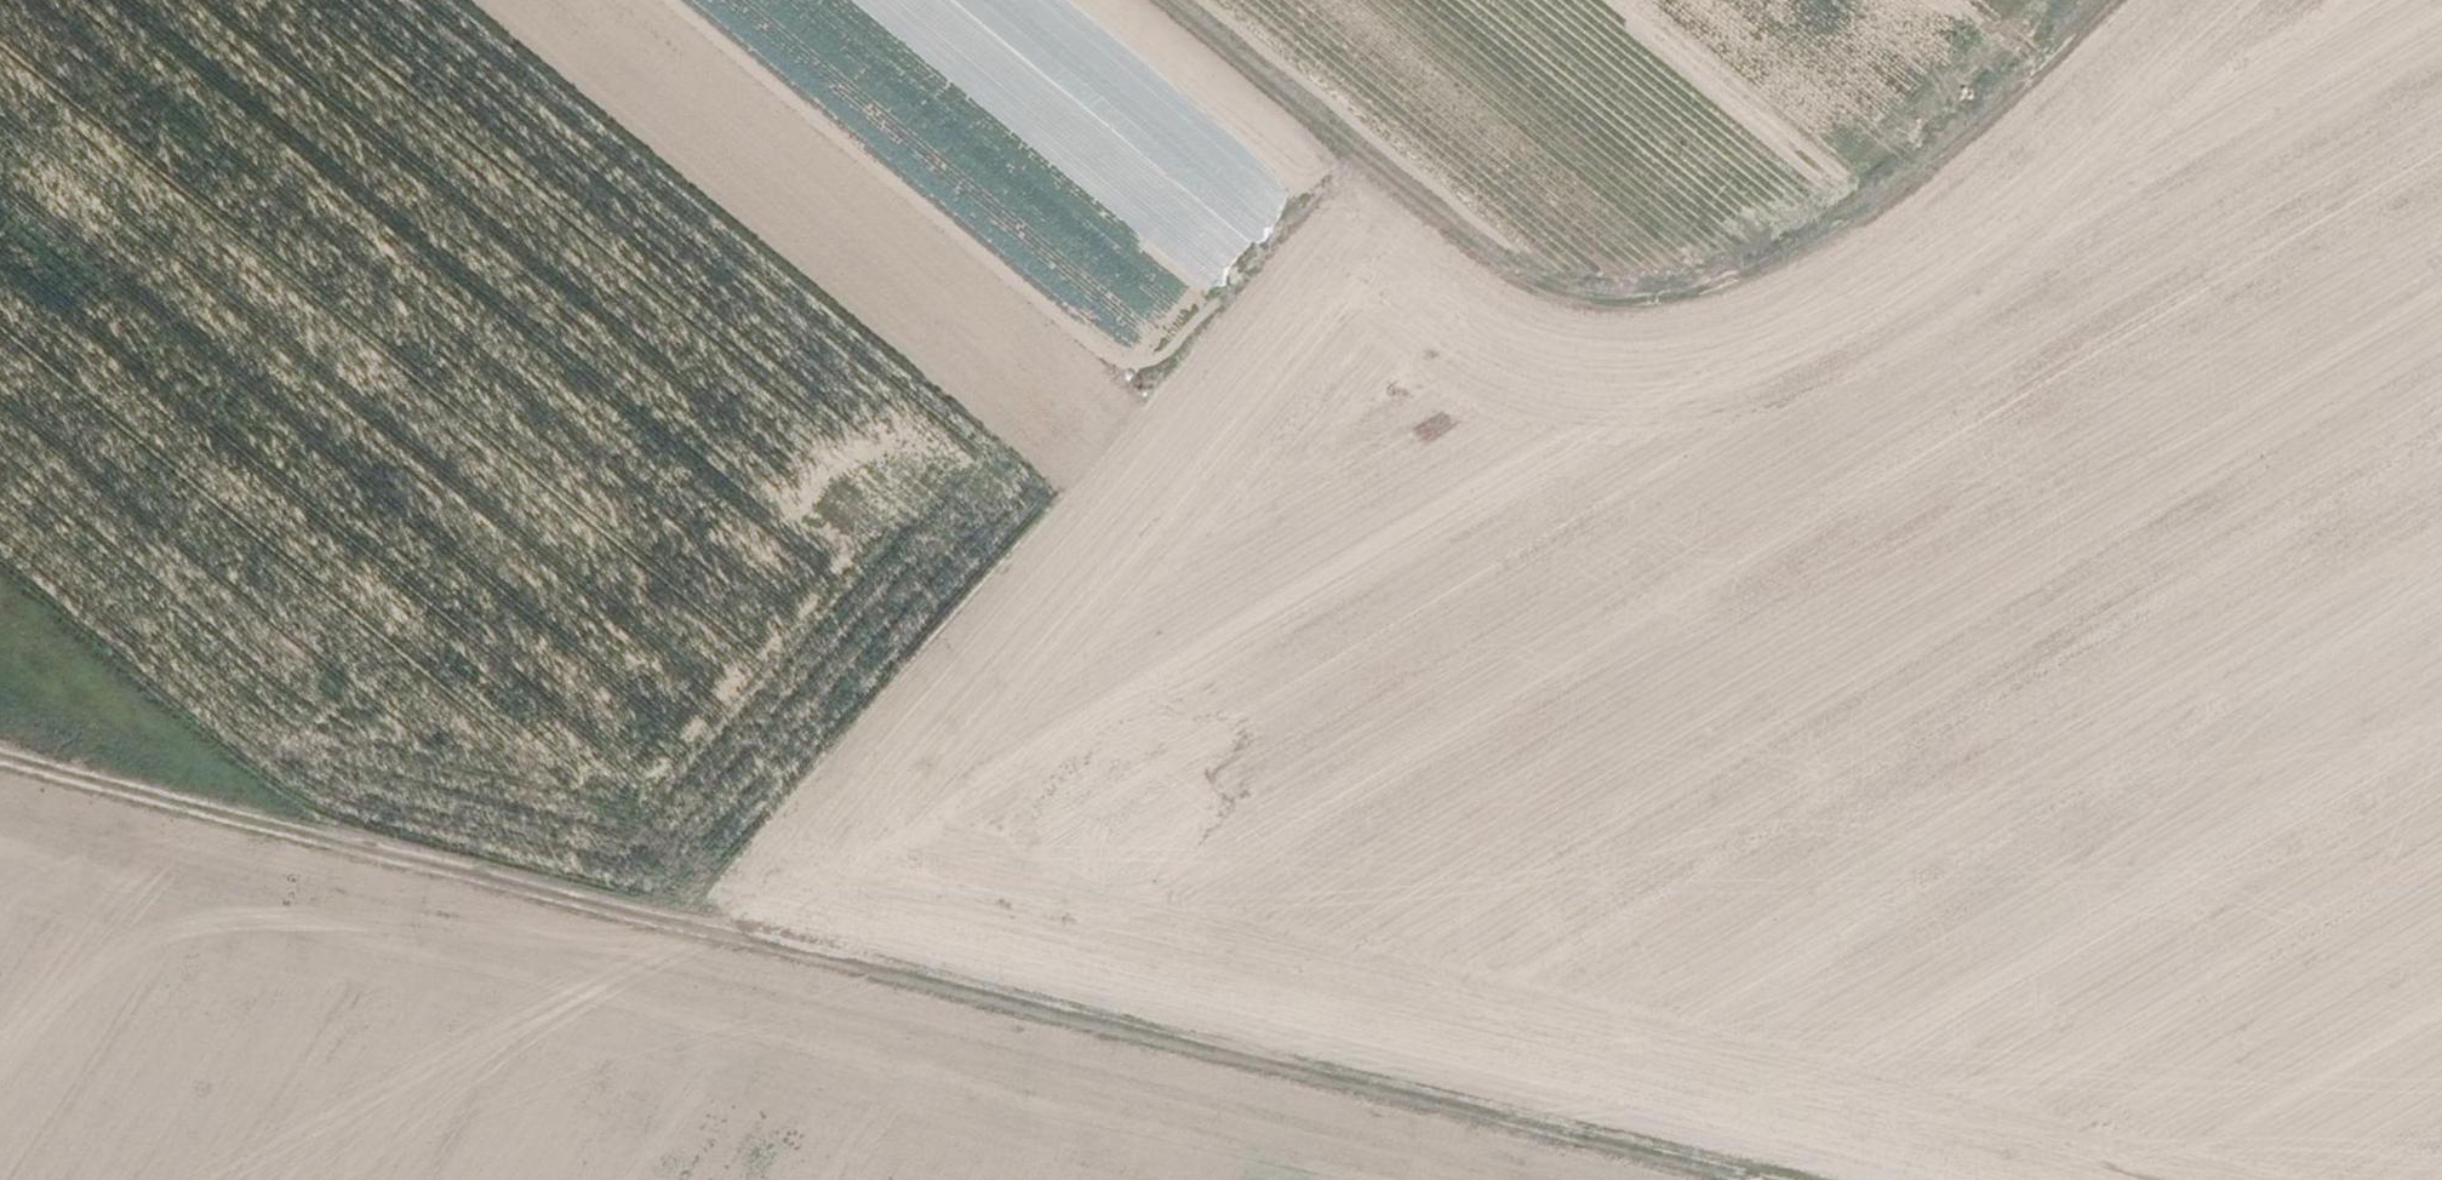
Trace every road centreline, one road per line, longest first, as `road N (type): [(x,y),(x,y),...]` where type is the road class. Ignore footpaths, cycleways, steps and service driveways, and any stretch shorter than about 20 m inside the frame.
road 1 (track): [(564,917),(997,461),(1711,251),(2060,0)]
road 2 (track): [(1661,1179),(0,774)]

